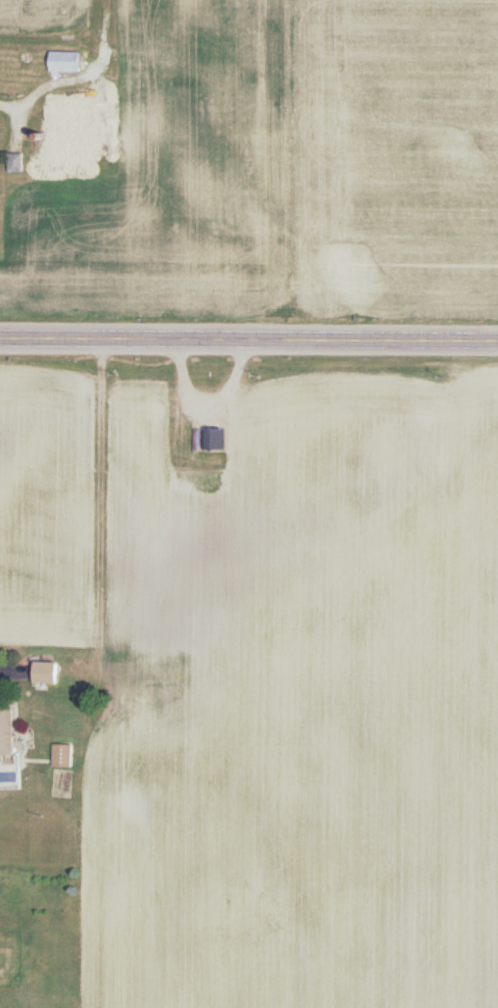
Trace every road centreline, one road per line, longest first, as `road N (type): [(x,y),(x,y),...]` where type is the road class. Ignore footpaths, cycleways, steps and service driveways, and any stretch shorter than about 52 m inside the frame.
road 1 (primary): [(0,343),(497,346)]

